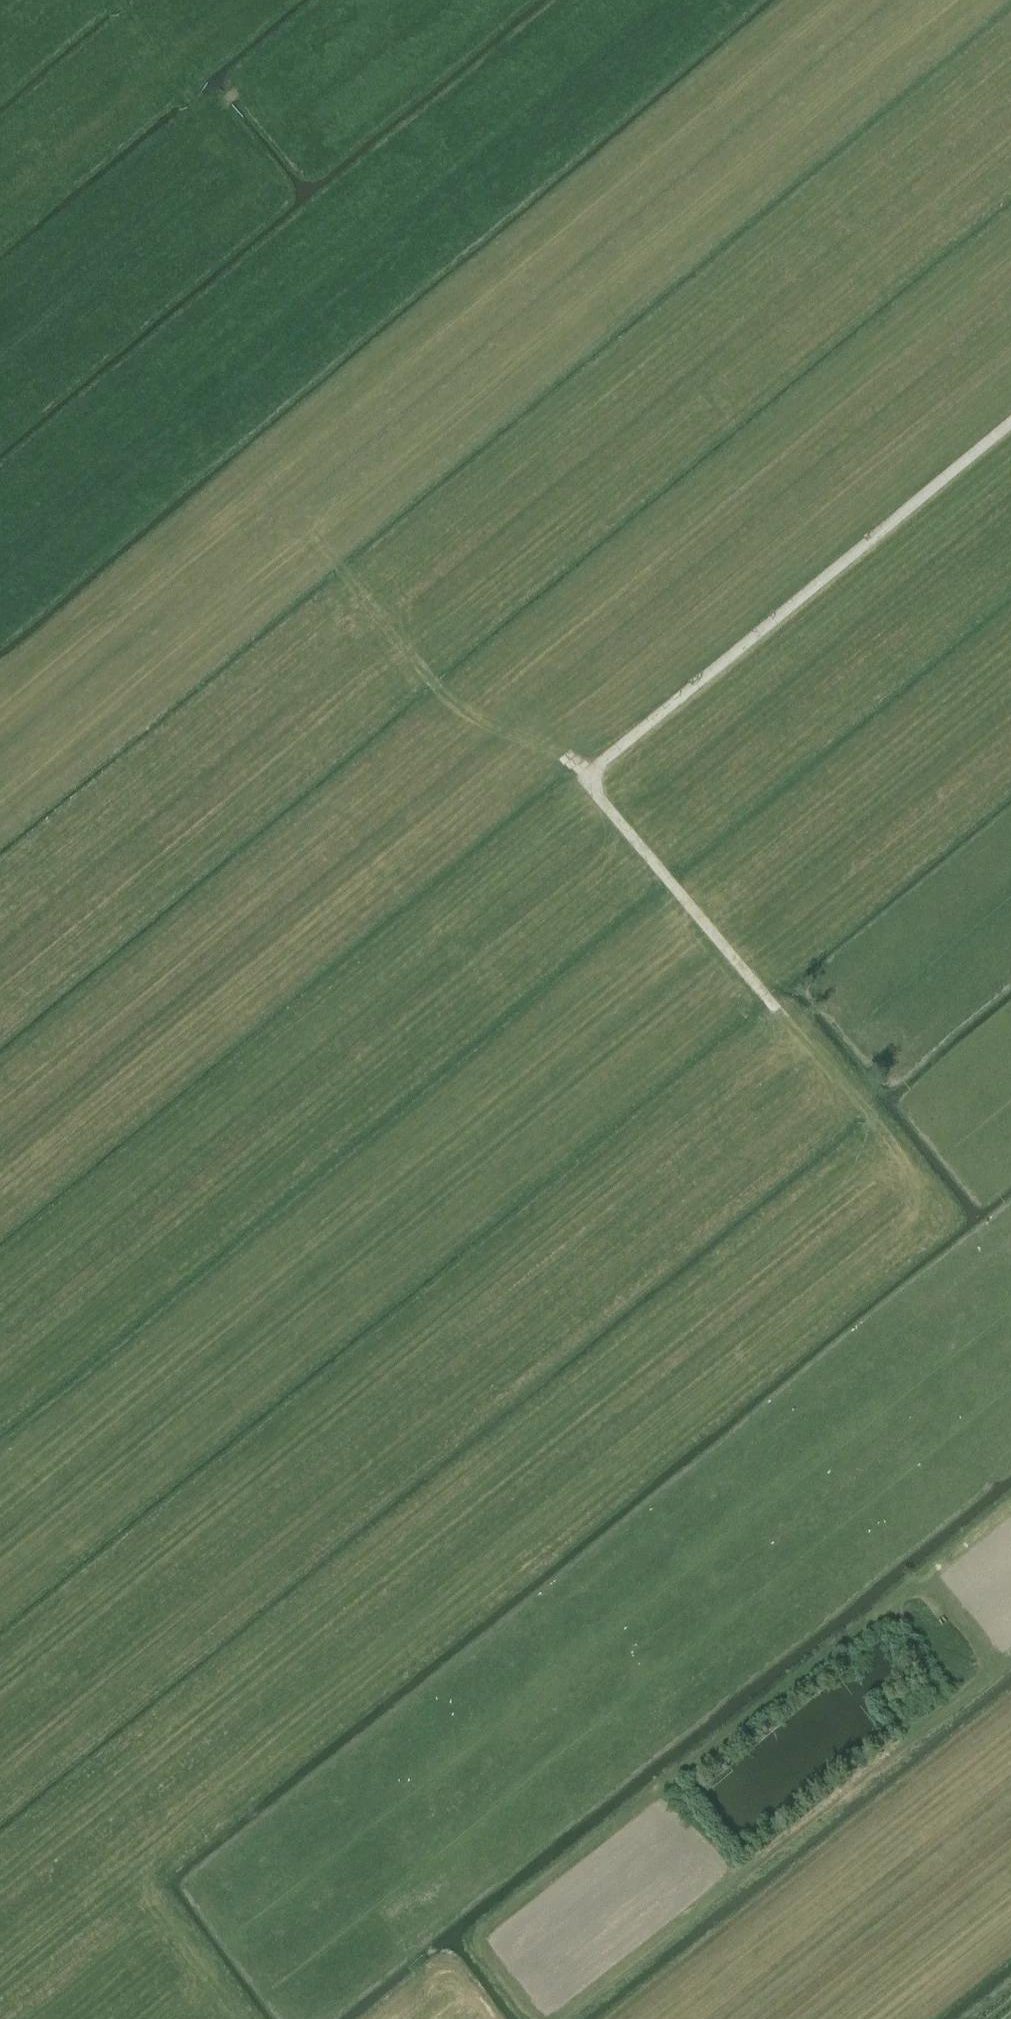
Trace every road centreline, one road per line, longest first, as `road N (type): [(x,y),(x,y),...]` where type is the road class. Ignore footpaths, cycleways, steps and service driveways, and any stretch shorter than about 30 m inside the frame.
road 1 (track): [(882,1116),(579,769),(1010,417)]

